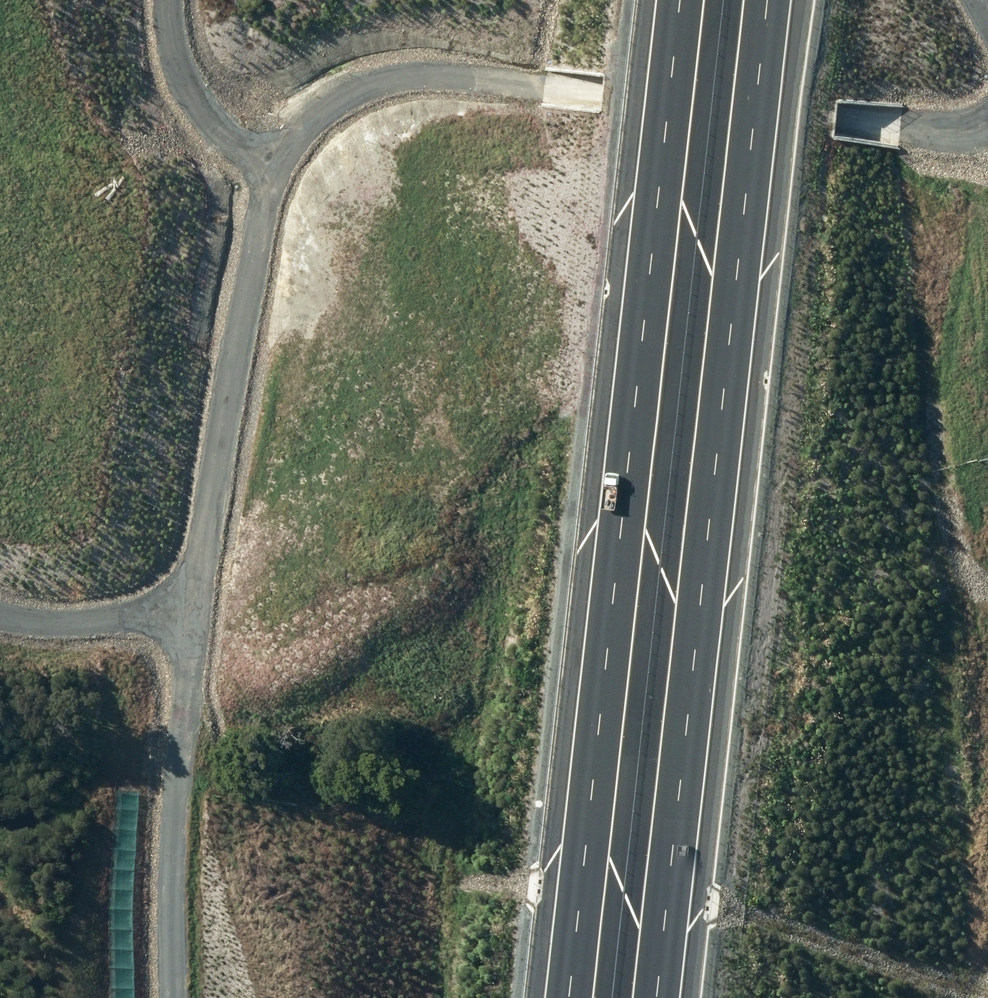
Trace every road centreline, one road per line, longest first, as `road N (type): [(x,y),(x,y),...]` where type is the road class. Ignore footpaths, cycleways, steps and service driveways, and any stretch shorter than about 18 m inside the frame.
road 1 (track): [(600,97),(434,83),(378,95),(310,136),(266,177),(194,621),(173,913),(177,997)]
road 2 (motorway): [(778,0),(666,997)]
road 3 (motorway): [(580,997),(687,0)]
road 4 (track): [(980,125),(987,231),(974,385),(979,477),(987,489)]
road 5 (track): [(600,97),(838,124)]
road 6 (track): [(161,0),(153,26),(162,95),(194,136),(266,177)]
road 7 (track): [(194,621),(0,617)]
road 8 (track): [(987,122),(838,124)]

